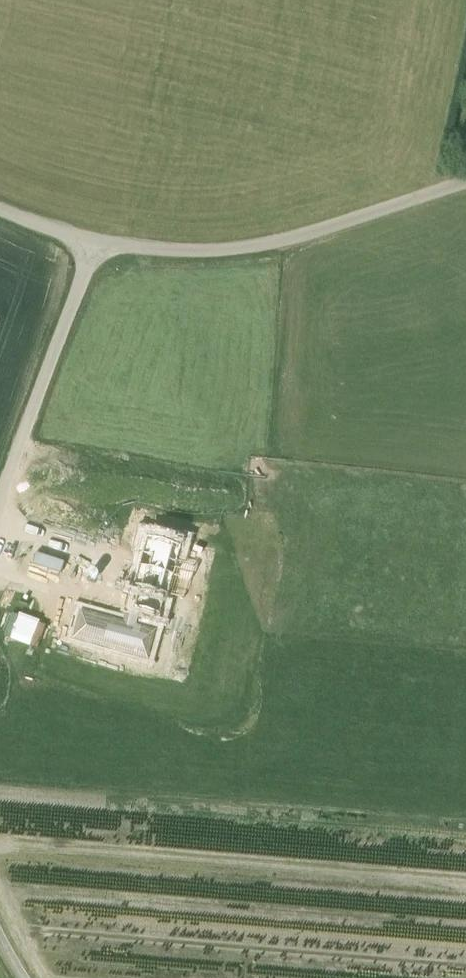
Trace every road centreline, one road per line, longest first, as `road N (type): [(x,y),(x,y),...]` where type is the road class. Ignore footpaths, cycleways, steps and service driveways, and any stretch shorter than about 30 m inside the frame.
road 1 (unclassified): [(93,239),(232,250),(292,239),(465,183)]
road 2 (unclassified): [(0,496),(93,239)]

